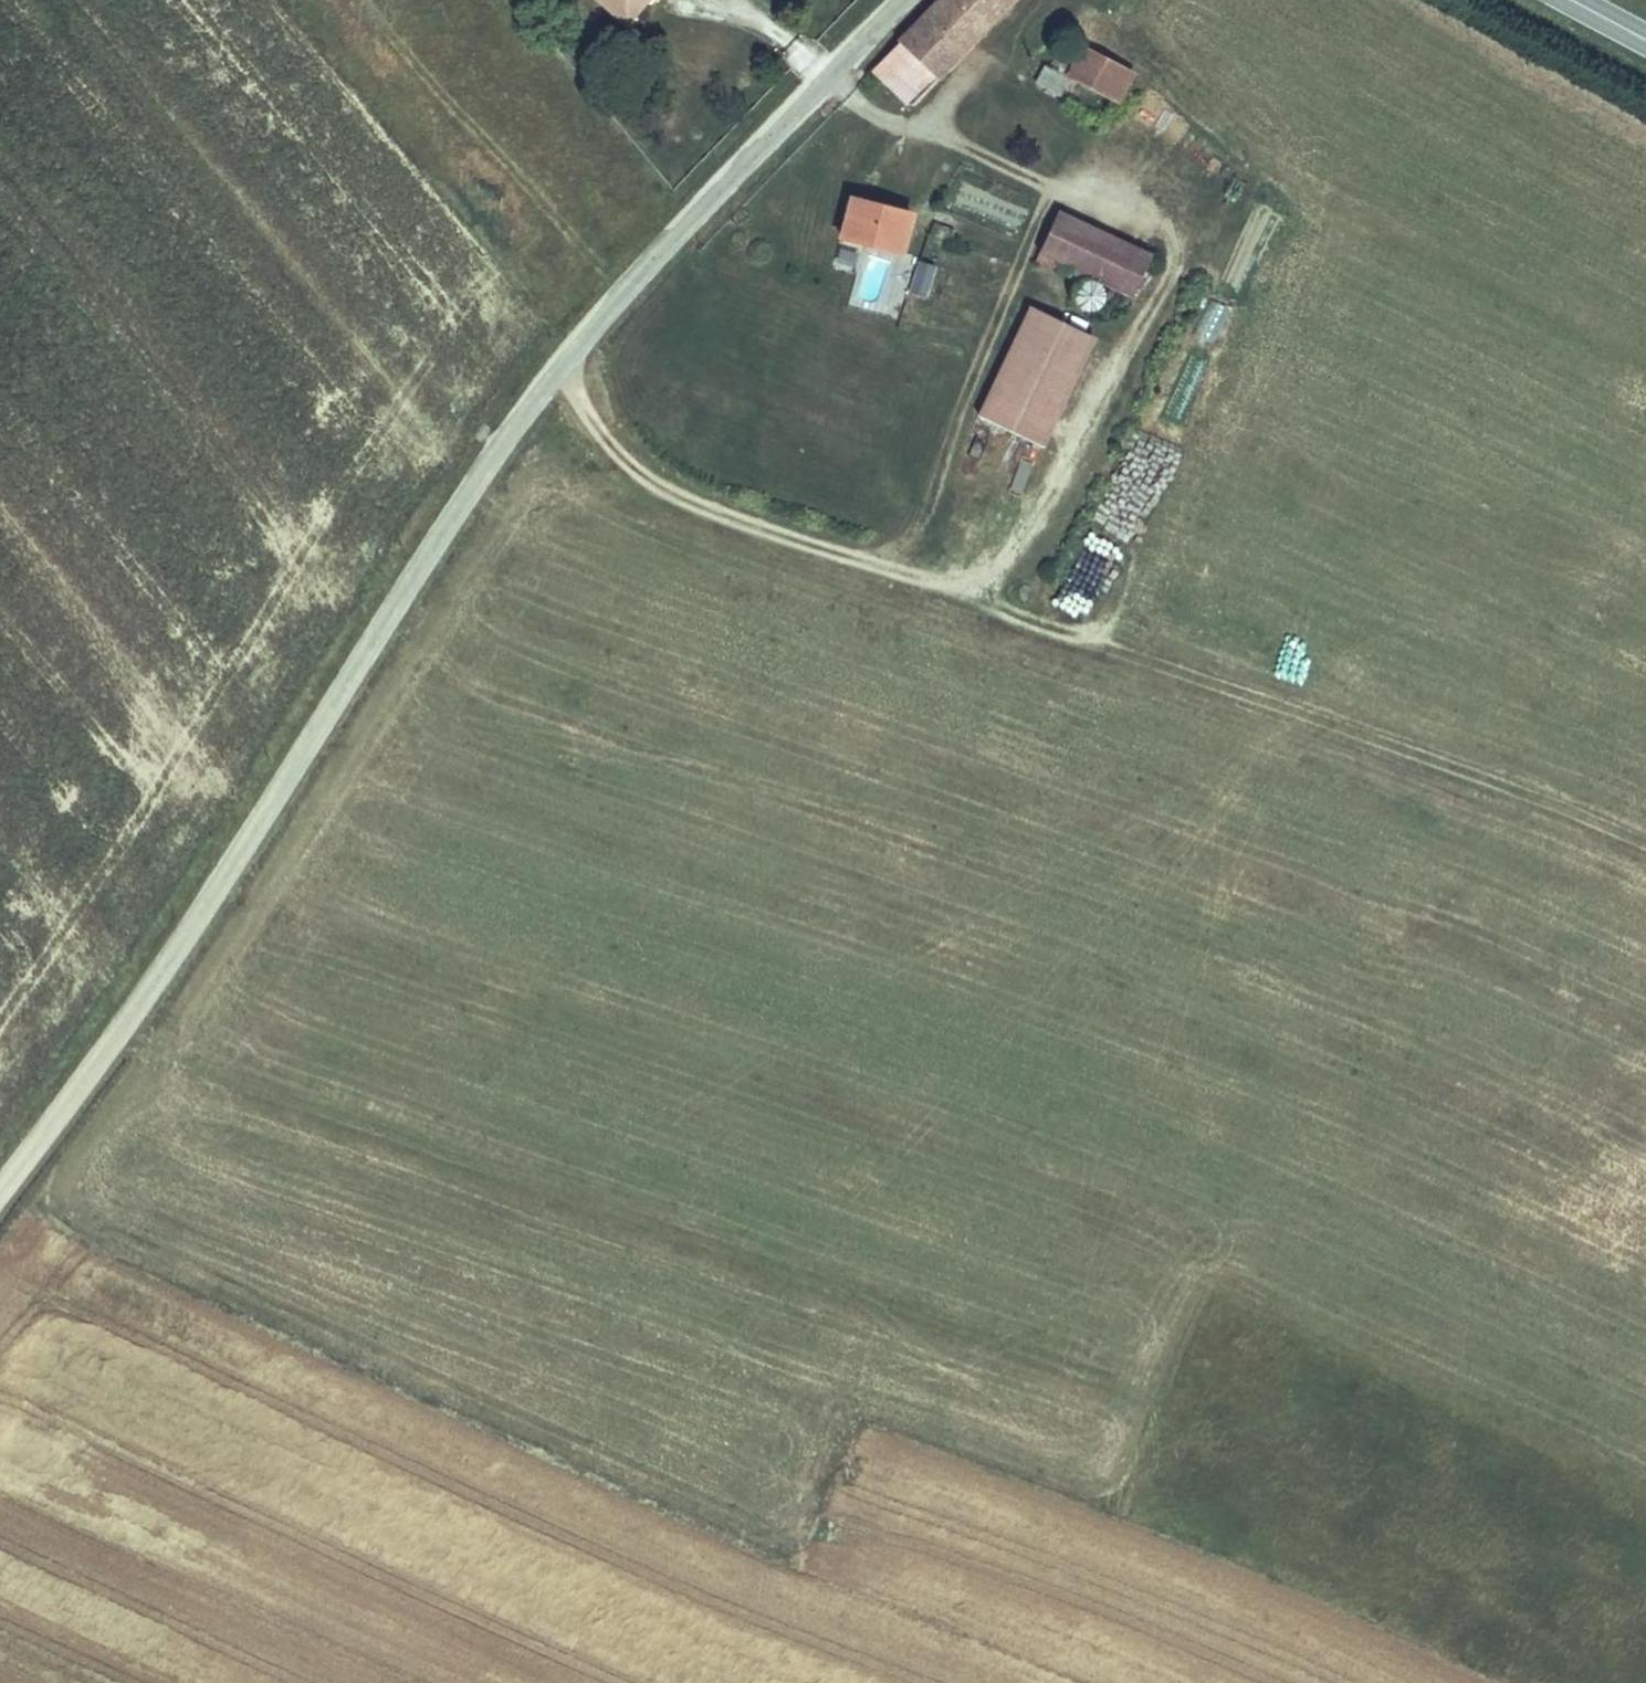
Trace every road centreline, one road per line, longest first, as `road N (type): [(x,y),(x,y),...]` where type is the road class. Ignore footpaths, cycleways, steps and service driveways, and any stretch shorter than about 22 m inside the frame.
road 1 (unclassified): [(0,1198),(591,316),(902,0)]

